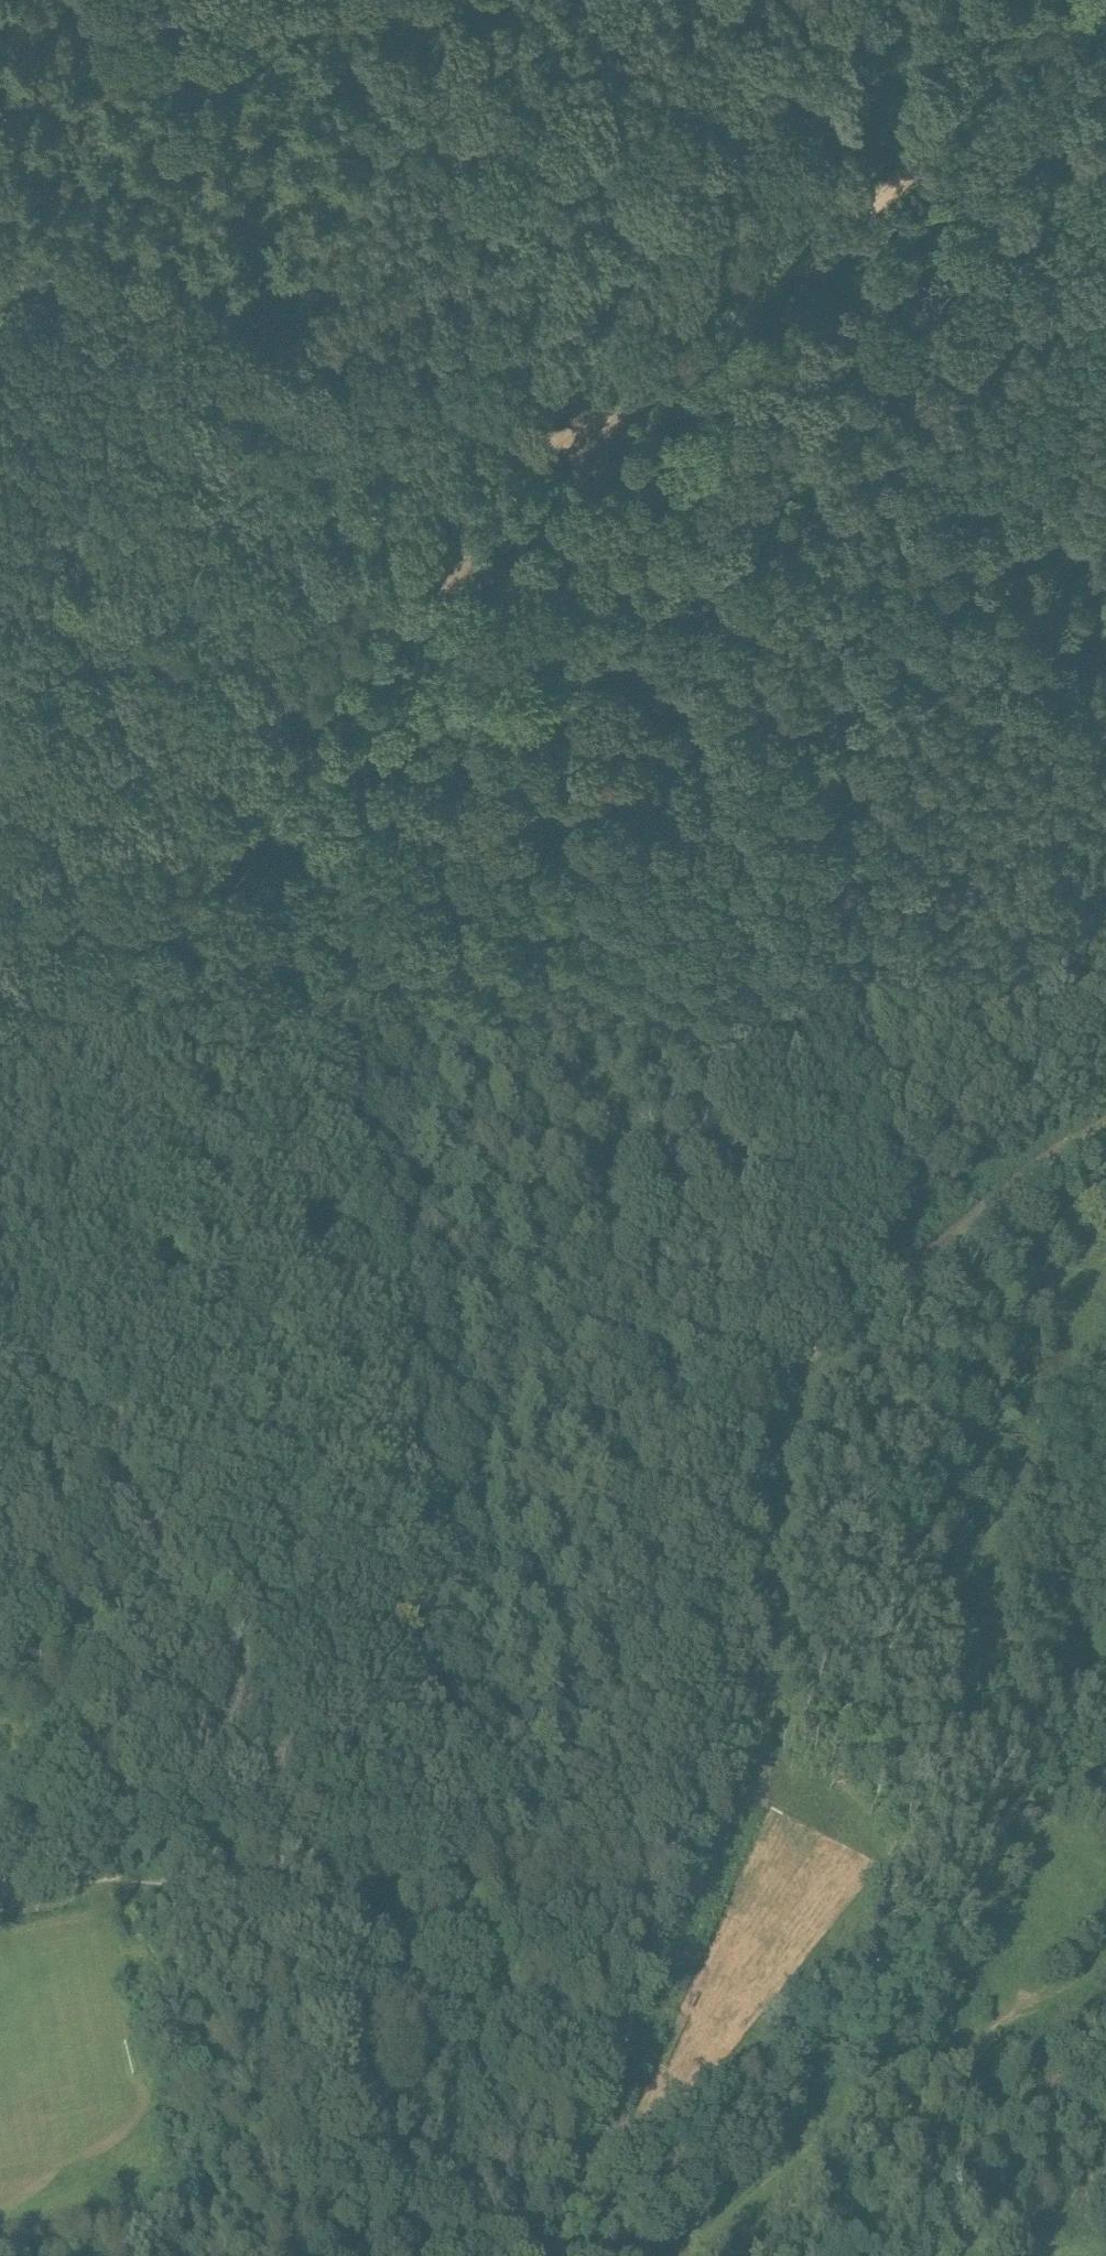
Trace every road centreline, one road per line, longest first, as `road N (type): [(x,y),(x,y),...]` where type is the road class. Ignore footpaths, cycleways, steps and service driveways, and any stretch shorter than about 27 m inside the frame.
road 1 (track): [(1105,1126),(917,1258),(768,1397),(741,1442),(703,1733),(655,1894),(617,2088),(553,2255)]
road 2 (track): [(426,603),(464,539),(535,471),(692,362),(900,187),(937,128),(995,0)]
road 3 (track): [(594,0),(600,91),(577,169),(434,419),(289,765)]
road 4 (track): [(294,2255),(265,2002),(238,1924),(198,1893),(162,1883),(0,1897)]
road 5 (track): [(289,765),(262,823),(224,838),(66,1032),(0,1144)]
road 6 (track): [(289,765),(426,603)]

